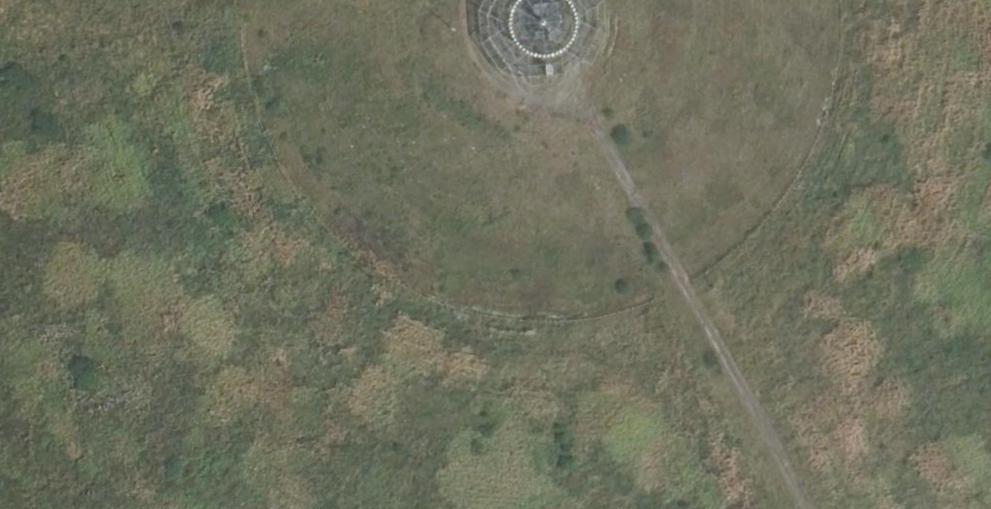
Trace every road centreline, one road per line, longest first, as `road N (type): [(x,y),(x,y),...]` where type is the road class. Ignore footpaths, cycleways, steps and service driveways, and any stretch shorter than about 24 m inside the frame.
road 1 (track): [(460,0),(464,44),(478,71),(581,123),(592,137),(803,508)]

